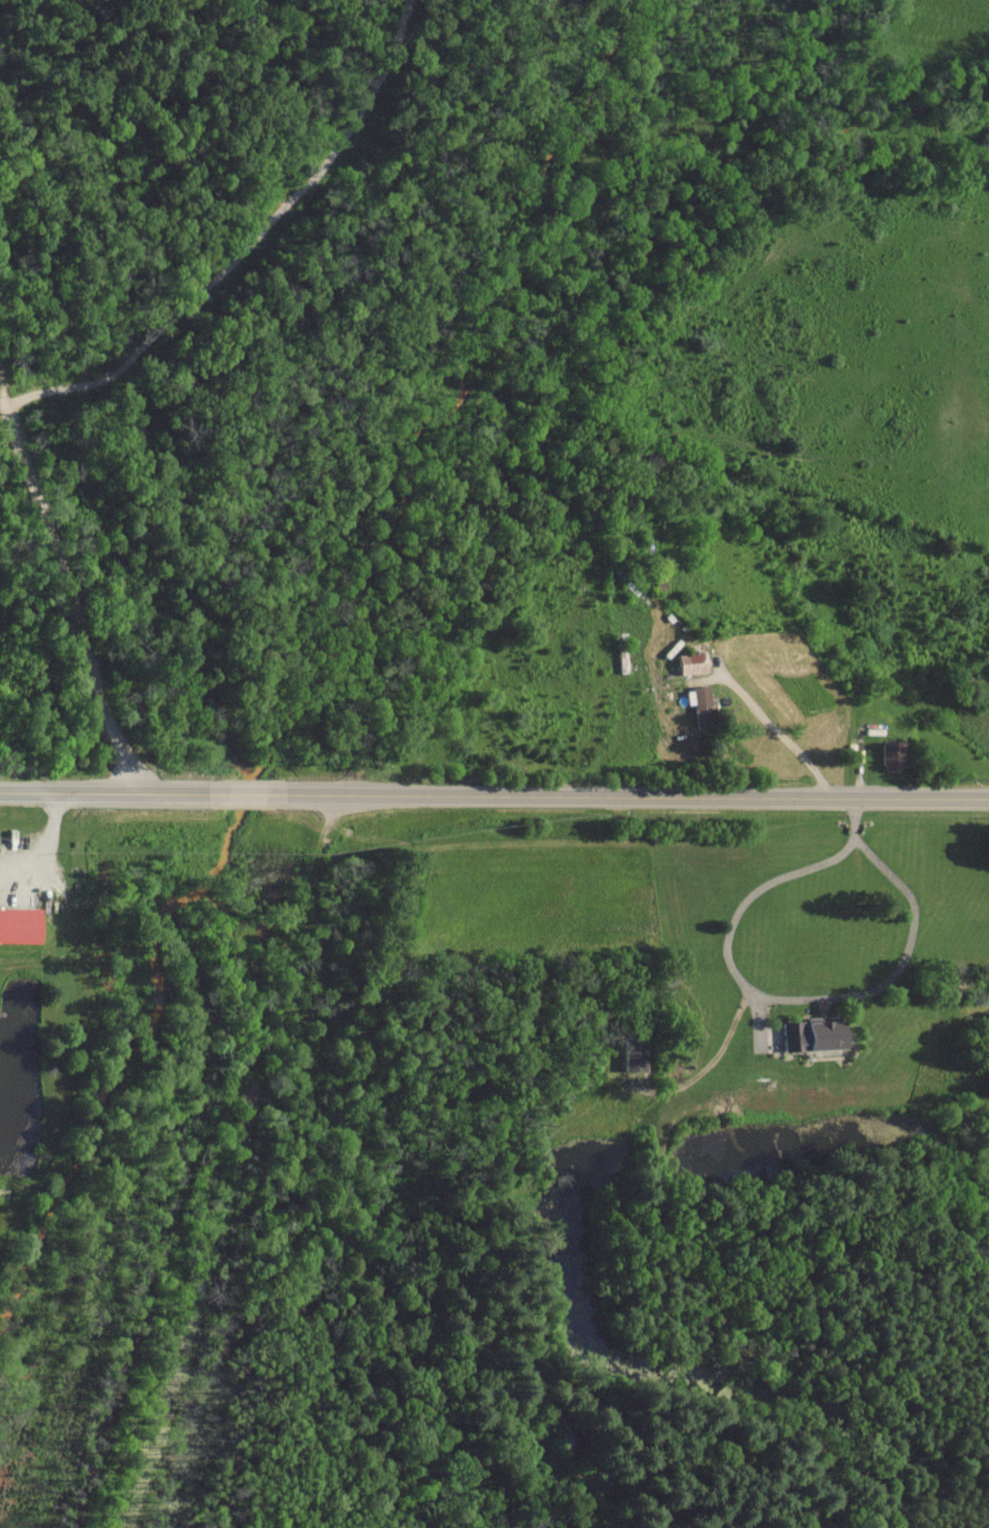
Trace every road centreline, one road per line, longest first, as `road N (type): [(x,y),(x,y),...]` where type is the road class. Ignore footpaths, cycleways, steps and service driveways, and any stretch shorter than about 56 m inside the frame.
road 1 (secondary): [(988,800),(288,794)]
road 2 (residential): [(131,788),(0,394)]
road 3 (secondary): [(208,795),(0,788)]

